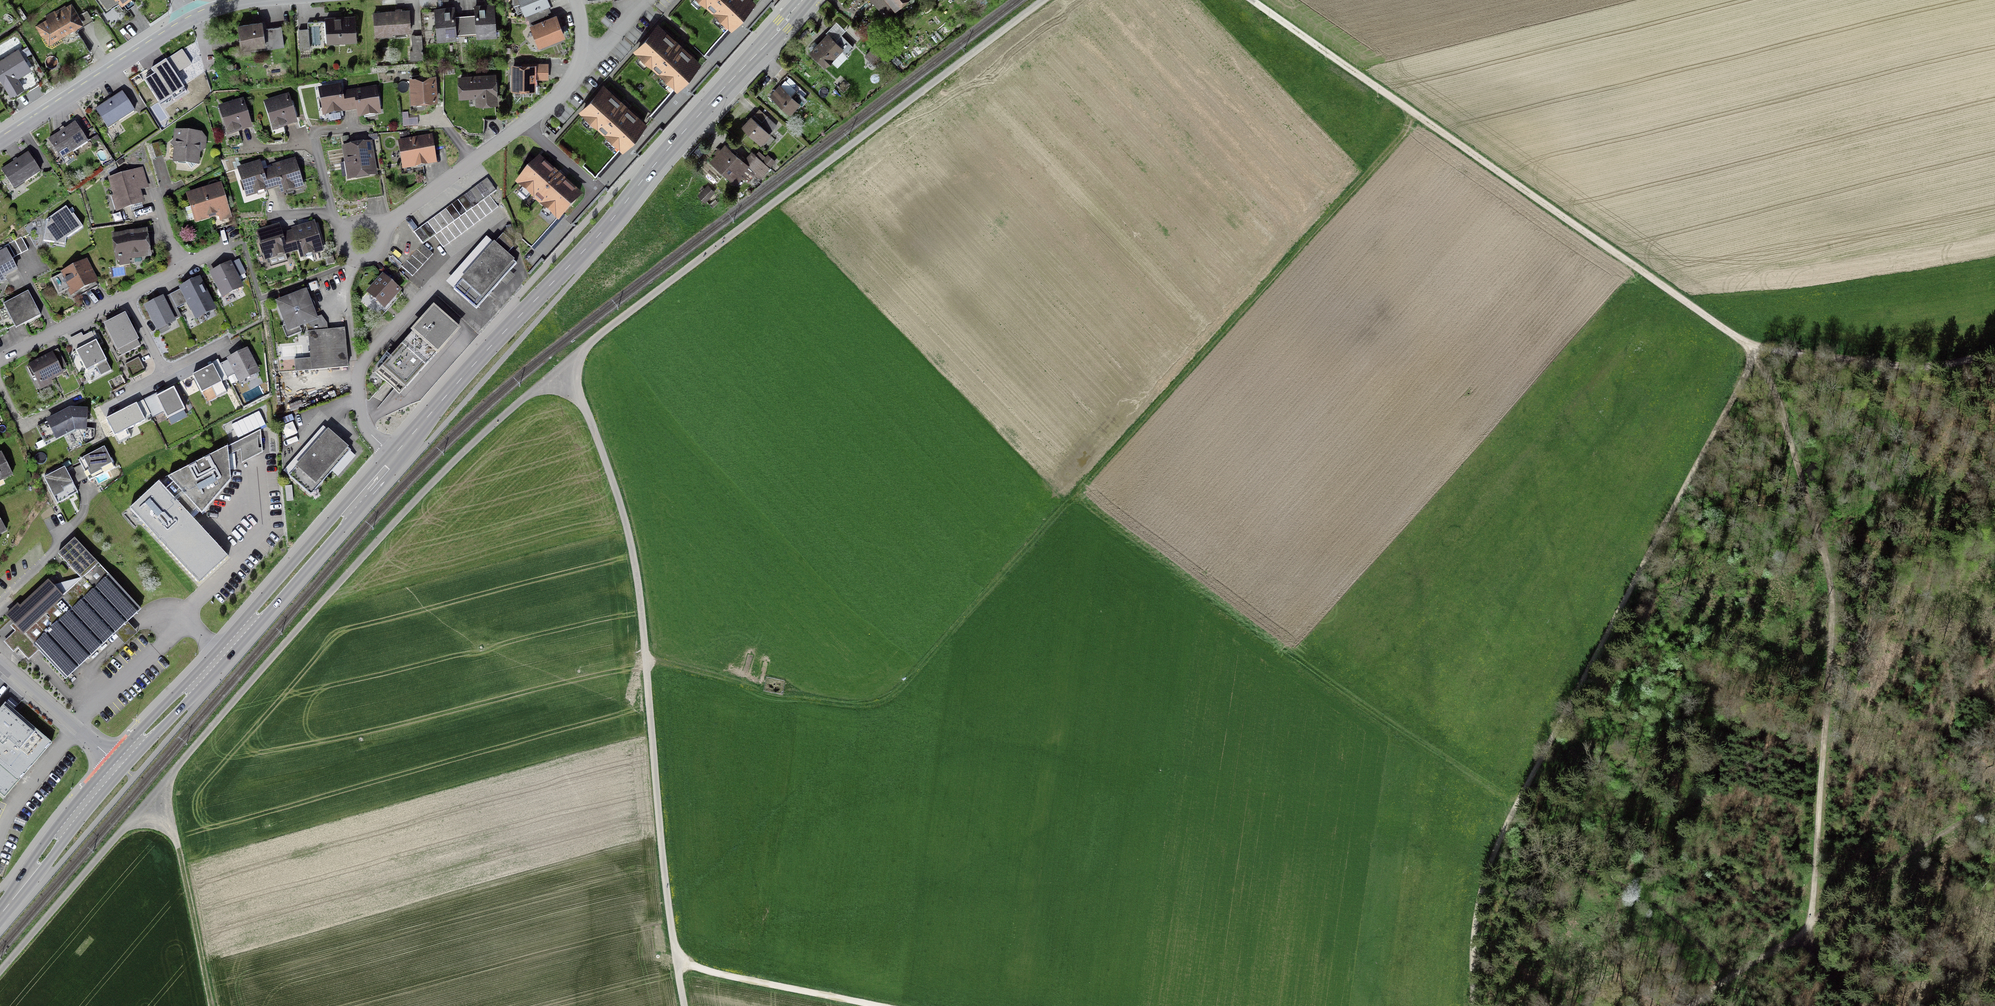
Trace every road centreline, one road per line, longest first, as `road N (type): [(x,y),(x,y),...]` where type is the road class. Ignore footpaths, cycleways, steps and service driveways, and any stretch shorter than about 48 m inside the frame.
road 1 (track): [(0,972),(462,454),(627,314),(1043,0)]
road 2 (track): [(1251,0),(1757,352),(1771,382),(1832,607),(1807,930),(1691,1005)]
road 3 (track): [(646,659),(833,702),(858,704),(897,690),(1420,117)]
road 4 (track): [(1757,352),(1496,851),(1478,922),(1475,1005)]
road 5 (track): [(558,370),(593,427),(634,556),(684,1005)]
road 6 (primary): [(804,0),(395,456)]
road 7 (track): [(1074,495),(1519,809)]
road 8 (primary): [(395,456),(119,764)]
road 9 (residential): [(576,0),(581,52),(565,88),(379,231)]
road 10 (track): [(1994,802),(1908,852),(1807,930),(1823,972),(1861,1005)]
road 11 (track): [(1757,352),(1926,364),(1994,354)]
road 12 (tertiary): [(189,20),(0,141)]
road 13 (track): [(147,800),(179,848),(211,1005)]
road 14 (track): [(881,1005),(676,964)]
road 15 (residential): [(182,268),(0,361)]
road 16 (primary): [(119,764),(0,915)]
road 17 (residential): [(356,367),(465,253)]
road 18 (residential): [(119,764),(0,663)]

